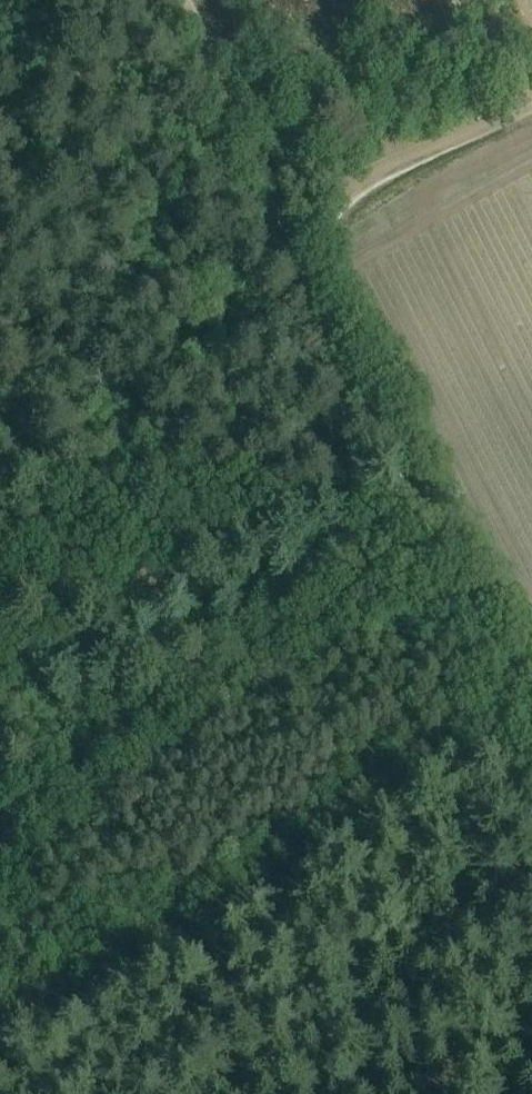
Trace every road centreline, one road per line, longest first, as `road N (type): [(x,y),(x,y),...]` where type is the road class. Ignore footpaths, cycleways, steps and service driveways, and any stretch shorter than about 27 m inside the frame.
road 1 (track): [(448,538),(0,812)]
road 2 (track): [(531,706),(301,249)]
road 3 (track): [(531,97),(356,179),(301,249)]
road 4 (track): [(301,249),(182,0)]

